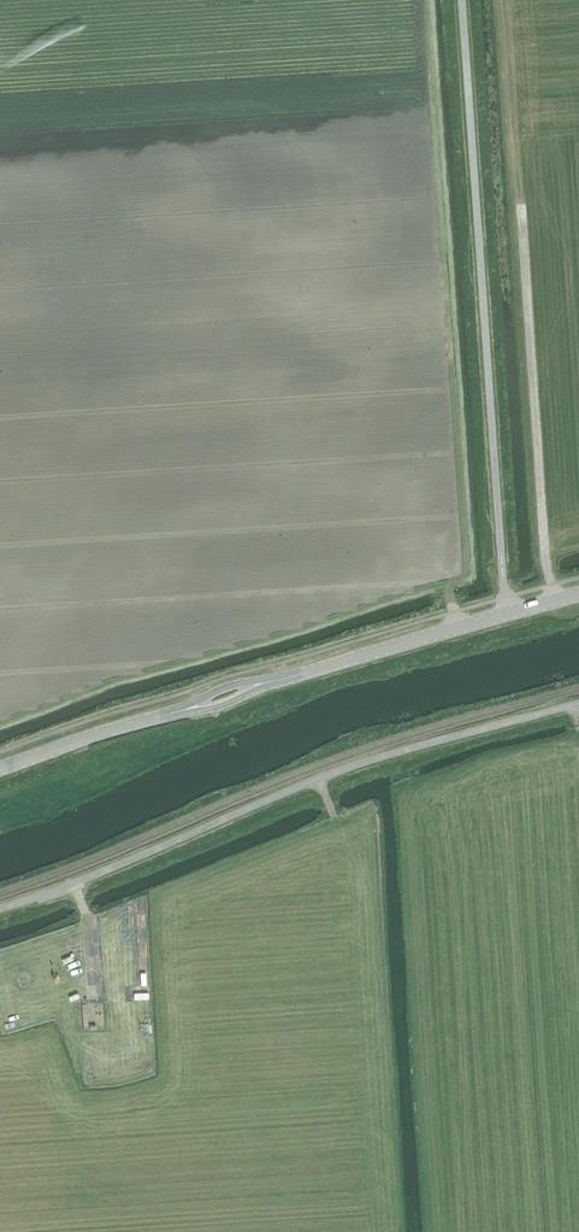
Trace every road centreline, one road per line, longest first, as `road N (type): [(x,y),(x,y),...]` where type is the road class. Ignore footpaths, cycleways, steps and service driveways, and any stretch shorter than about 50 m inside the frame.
road 1 (unclassified): [(0,909),(320,778),(578,704)]
road 2 (tertiary): [(271,682),(578,594)]
road 3 (tertiary): [(0,768),(178,711)]

